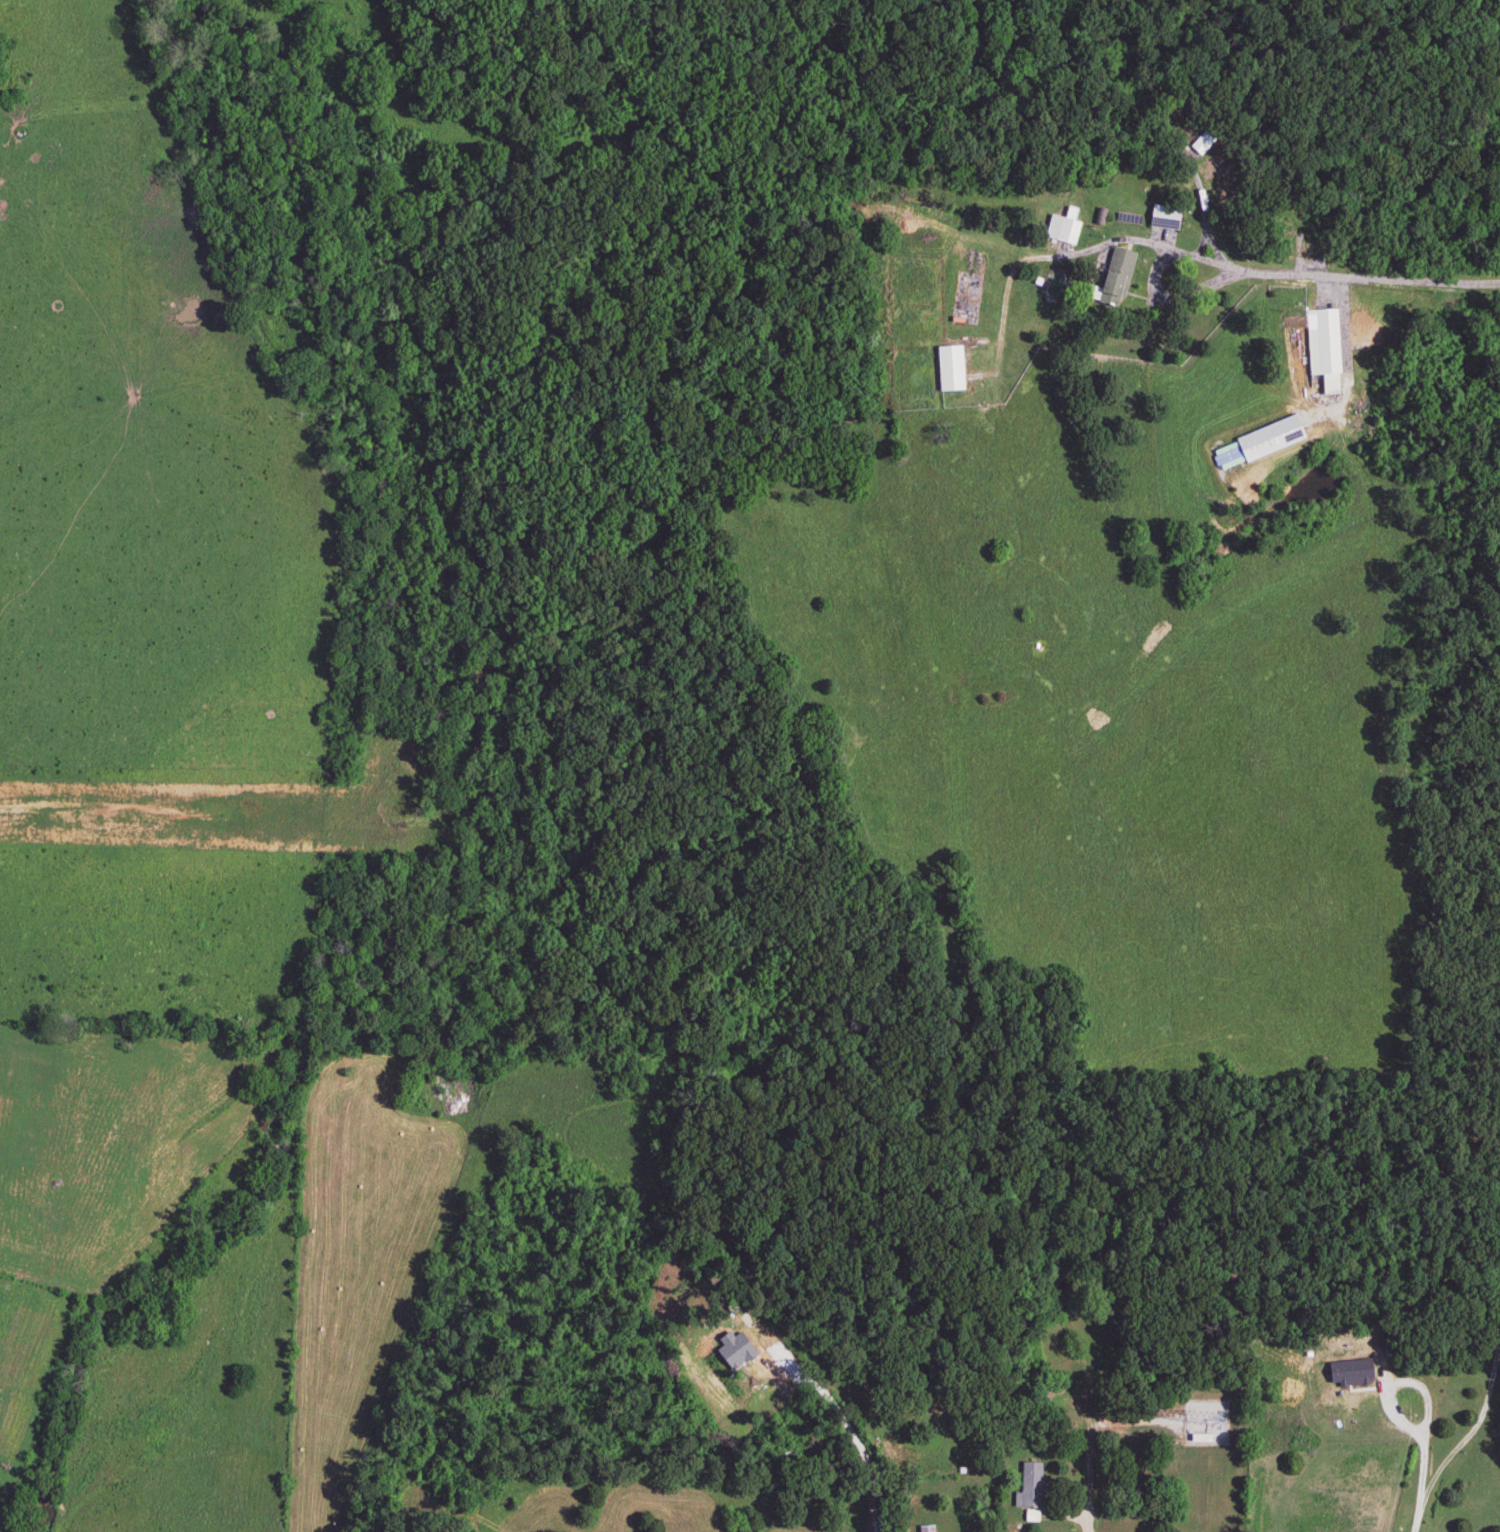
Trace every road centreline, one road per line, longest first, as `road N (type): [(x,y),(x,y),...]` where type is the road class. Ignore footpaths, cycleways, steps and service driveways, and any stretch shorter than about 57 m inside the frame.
road 1 (residential): [(1252,271),(1178,358),(975,339)]
road 2 (residential): [(1355,277),(1252,271),(1209,251),(1116,239)]
road 3 (residential): [(1499,279),(1355,277)]

